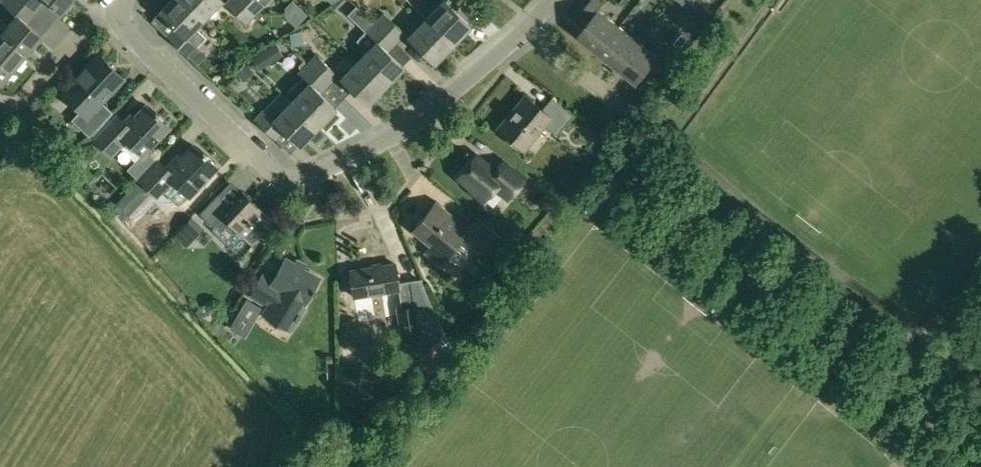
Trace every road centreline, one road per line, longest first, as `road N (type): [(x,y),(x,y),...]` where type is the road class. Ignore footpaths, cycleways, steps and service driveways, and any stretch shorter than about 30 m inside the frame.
road 1 (residential): [(119,16),(130,36),(275,175),(298,182),(414,125),(526,31)]
road 2 (residential): [(20,107),(90,25),(119,16)]
road 3 (residential): [(624,109),(526,31)]

